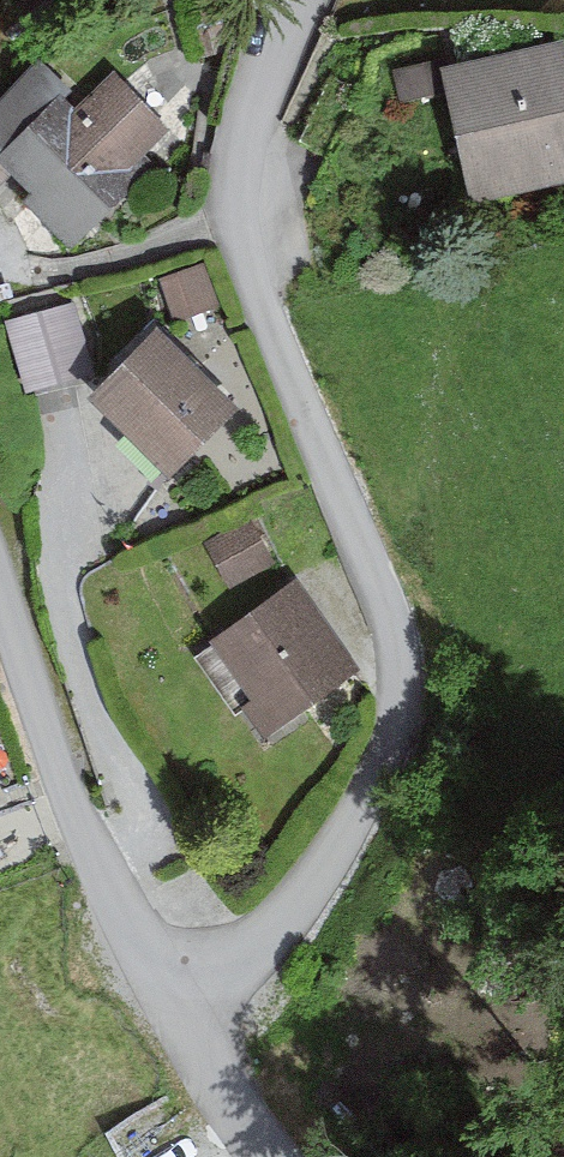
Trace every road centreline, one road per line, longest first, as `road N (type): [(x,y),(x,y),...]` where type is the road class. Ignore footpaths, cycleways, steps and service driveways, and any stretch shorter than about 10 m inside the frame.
road 1 (residential): [(137,948),(274,922),(388,763),(413,696),(383,559),(261,234),(257,103),(270,0)]
road 2 (residential): [(0,691),(25,754),(137,948)]
road 3 (residential): [(260,1156),(137,948)]

